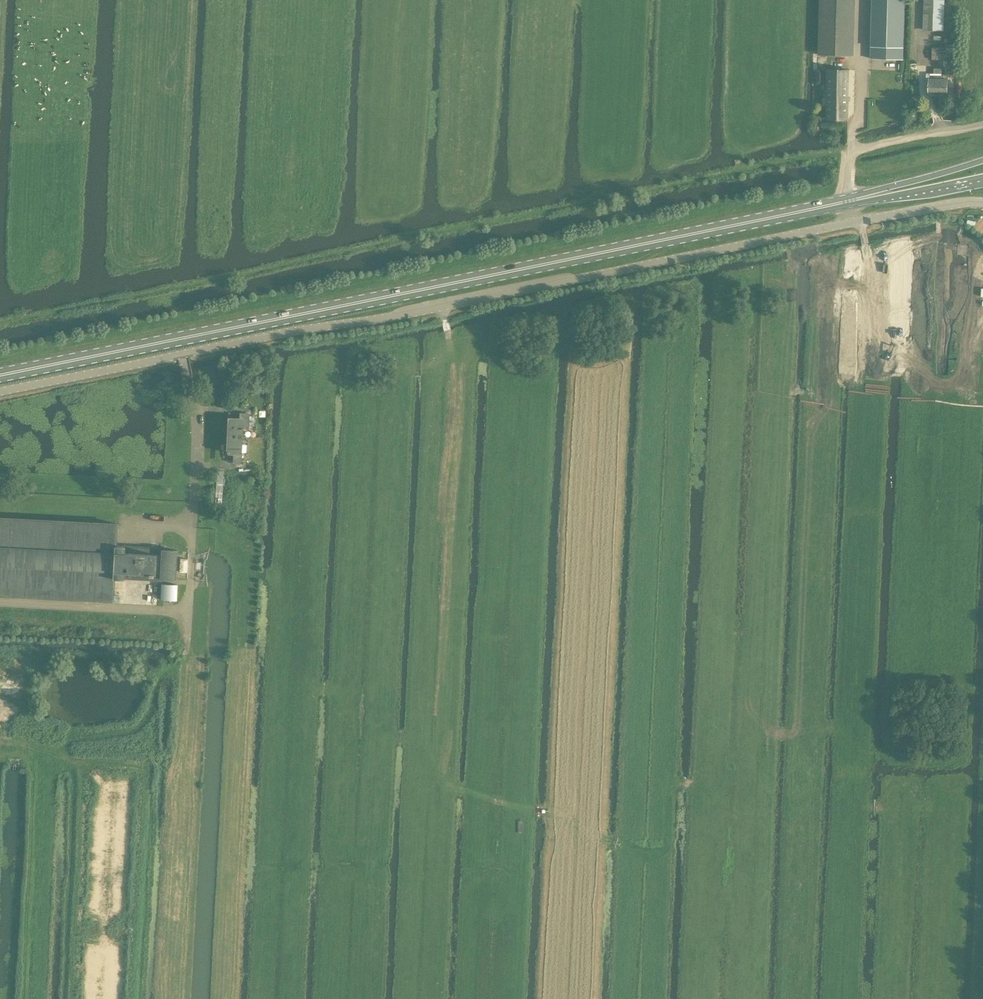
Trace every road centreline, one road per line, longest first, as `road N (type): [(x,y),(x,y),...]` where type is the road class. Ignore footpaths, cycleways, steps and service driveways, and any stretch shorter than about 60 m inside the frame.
road 1 (unclassified): [(851,221),(0,390)]
road 2 (primary): [(0,371),(848,201)]
road 3 (unclassified): [(848,201),(852,151),(982,122)]
road 4 (unclassified): [(982,203),(851,221)]
road 5 (primary): [(982,160),(869,197)]

